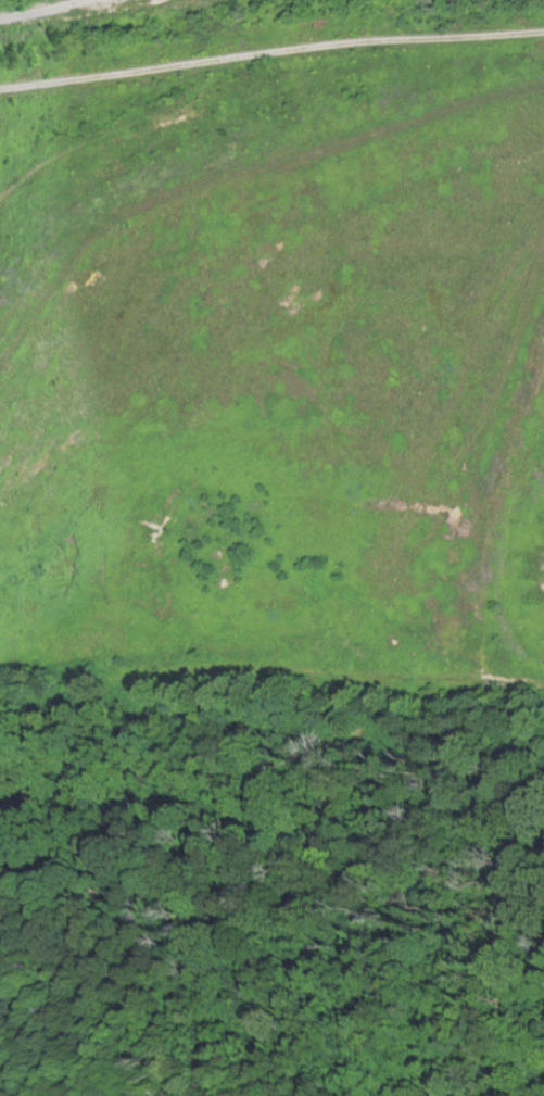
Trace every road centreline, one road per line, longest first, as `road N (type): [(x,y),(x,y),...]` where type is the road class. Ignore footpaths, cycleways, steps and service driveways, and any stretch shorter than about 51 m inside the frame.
road 1 (residential): [(0,96),(328,48),(543,32)]

